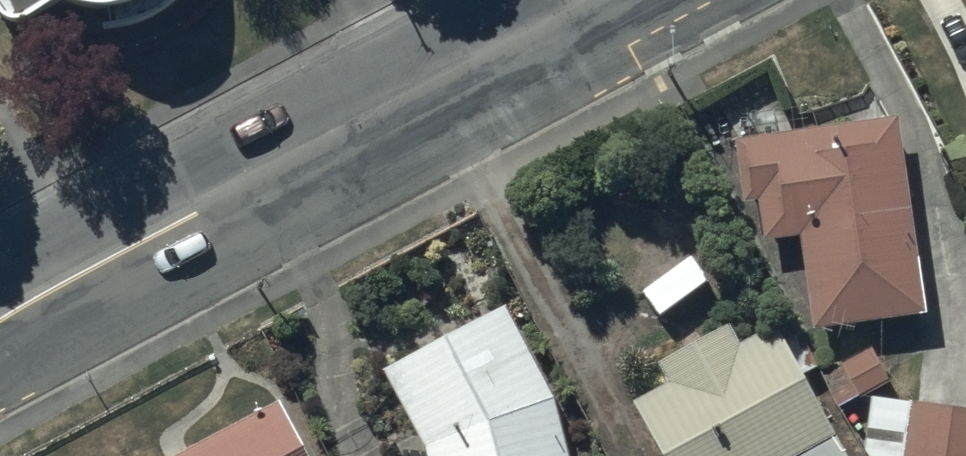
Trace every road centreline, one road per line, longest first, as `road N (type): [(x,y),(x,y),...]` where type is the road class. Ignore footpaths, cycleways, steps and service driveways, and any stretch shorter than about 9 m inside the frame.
road 1 (tertiary): [(82,271),(595,0)]
road 2 (residential): [(82,271),(0,130)]

